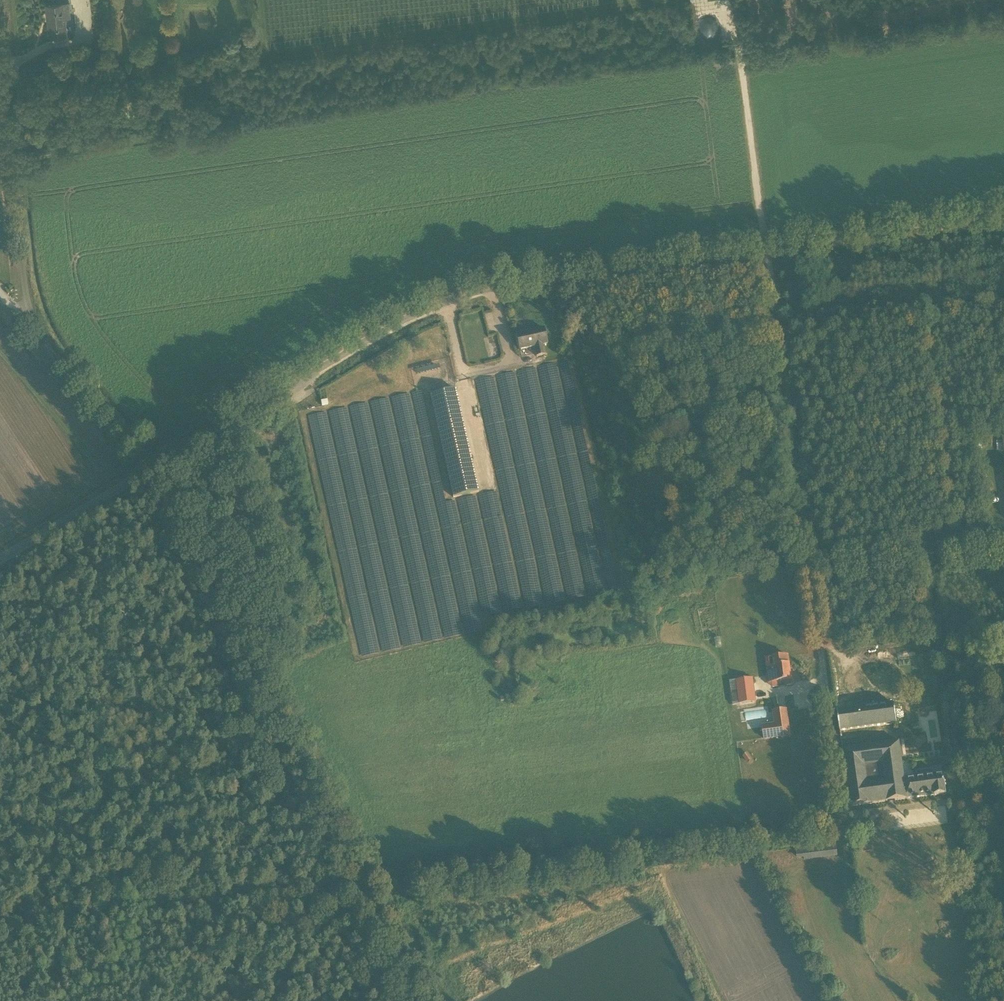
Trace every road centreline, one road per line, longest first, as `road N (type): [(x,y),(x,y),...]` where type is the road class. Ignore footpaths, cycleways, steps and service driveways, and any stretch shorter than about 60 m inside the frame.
road 1 (unclassified): [(941,804),(839,816),(764,248)]
road 2 (unclassified): [(141,470),(453,297),(764,248)]
road 3 (unclassified): [(141,470),(120,424),(50,343),(38,314),(5,0)]
road 4 (track): [(366,889),(421,871),(839,816)]
road 5 (track): [(366,889),(0,930)]
road 6 (track): [(141,1000),(366,889)]
road 7 (unclassified): [(732,0),(764,248)]
road 8 (unclassified): [(764,248),(1003,217)]
road 9 (track): [(977,545),(807,568)]
road 10 (unclassified): [(0,552),(141,470)]

